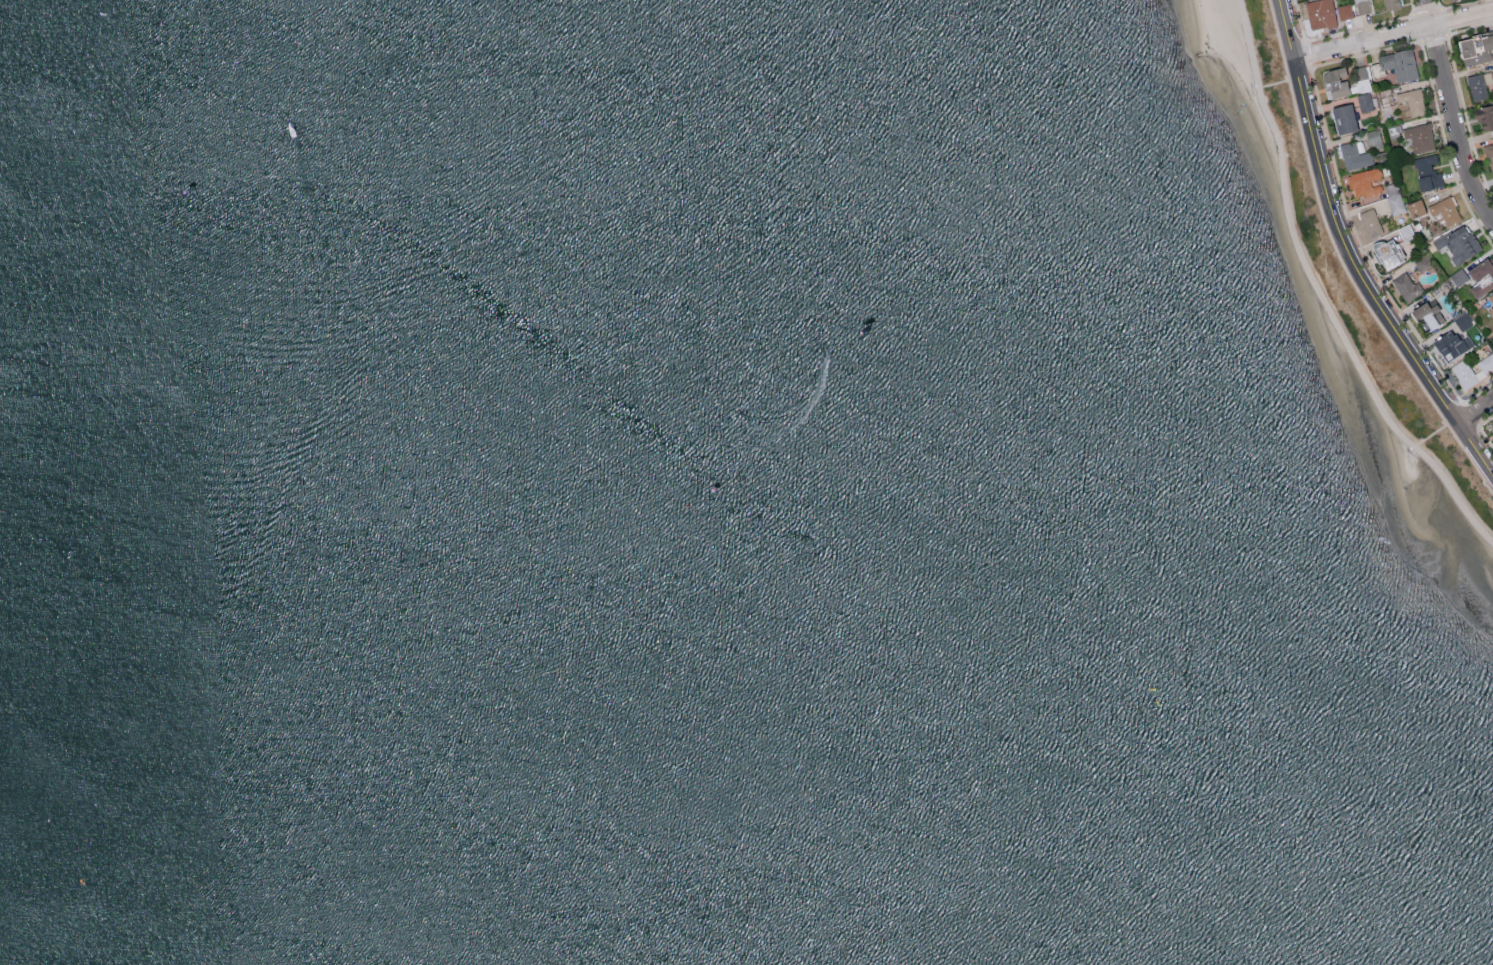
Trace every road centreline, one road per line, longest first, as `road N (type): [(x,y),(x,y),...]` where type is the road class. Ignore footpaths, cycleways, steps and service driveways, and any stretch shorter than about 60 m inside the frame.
road 1 (residential): [(1492,476),(1412,359),(1332,219),(1281,0)]
road 2 (residential): [(1492,221),(1476,194),(1449,107),(1426,0)]
road 3 (residential): [(1295,61),(1492,16)]

